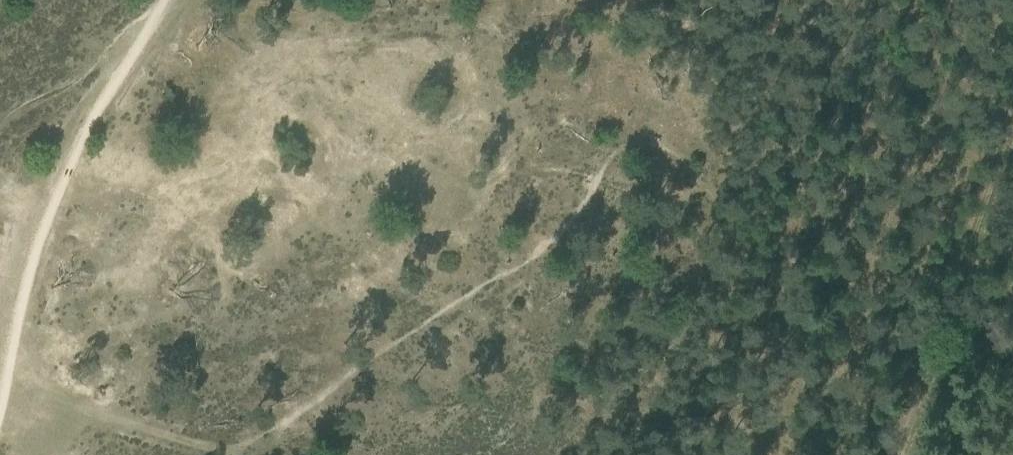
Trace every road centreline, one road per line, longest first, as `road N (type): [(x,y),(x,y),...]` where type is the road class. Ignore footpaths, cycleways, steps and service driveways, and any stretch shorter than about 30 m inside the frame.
road 1 (track): [(172,0),(91,111),(44,206),(0,362)]
road 2 (track): [(0,387),(229,454)]

